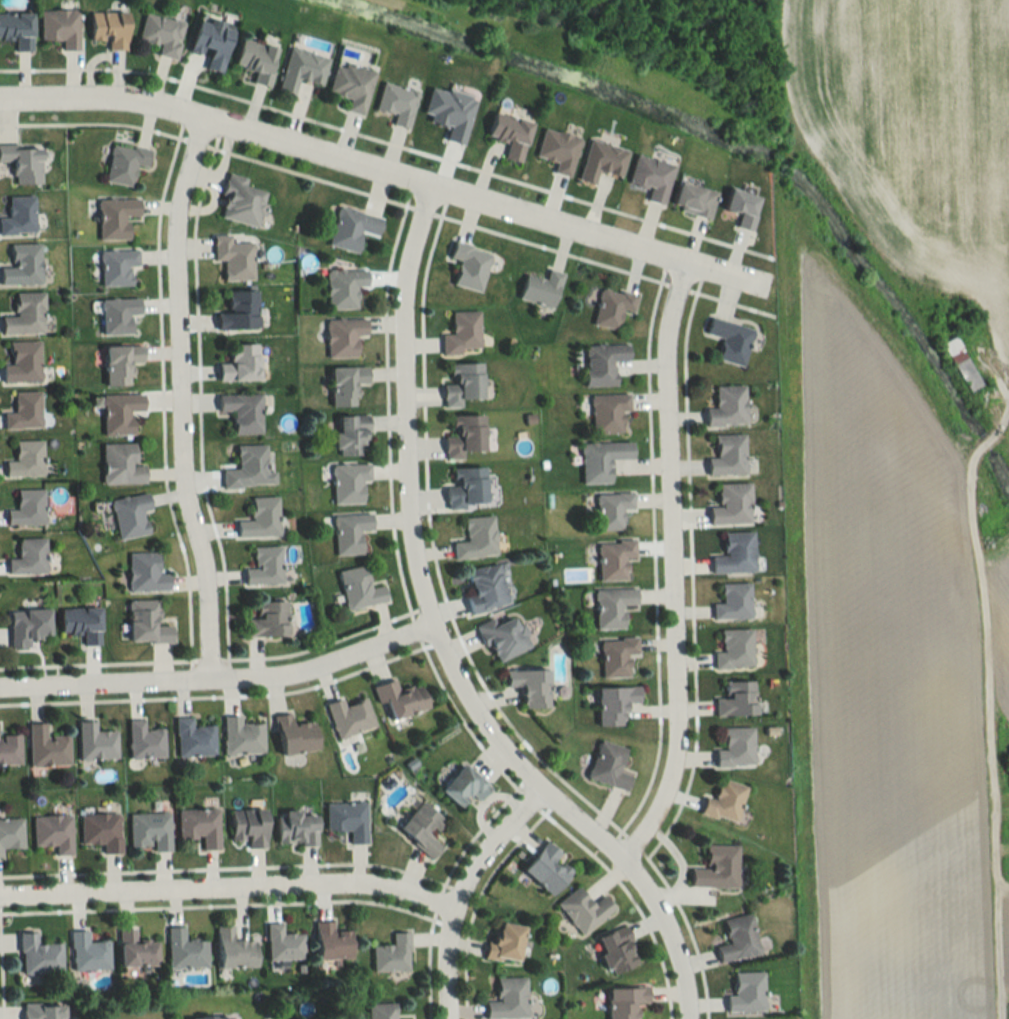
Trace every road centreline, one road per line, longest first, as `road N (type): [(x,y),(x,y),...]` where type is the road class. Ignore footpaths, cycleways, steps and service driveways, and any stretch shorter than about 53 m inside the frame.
road 1 (residential): [(681,1018),(668,953),(620,859),(506,762),(428,630),(406,527),(398,406),(400,288),(430,187)]
road 2 (residential): [(0,106),(128,105),(202,122),(743,280)]
road 3 (residential): [(620,859),(668,786),(675,757),(664,355),(684,264)]
road 4 (residential): [(206,680),(199,566),(179,484),(170,269),(171,212),(202,122)]
road 5 (residential): [(445,911),(371,888),(333,887),(0,900)]
road 6 (residential): [(0,689),(295,676),(428,630)]
road 7 (residential): [(540,795),(481,856),(445,911),(447,1018)]

